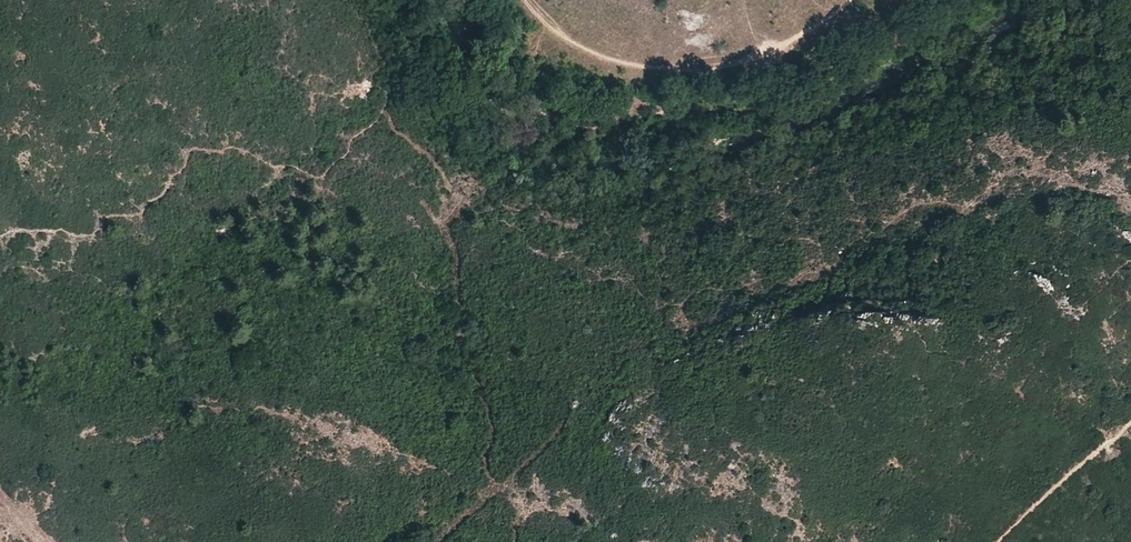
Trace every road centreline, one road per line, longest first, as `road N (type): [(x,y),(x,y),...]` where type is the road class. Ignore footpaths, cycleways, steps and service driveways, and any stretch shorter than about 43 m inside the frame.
road 1 (track): [(526,0),(555,33),(654,70),(769,51),(854,0)]

